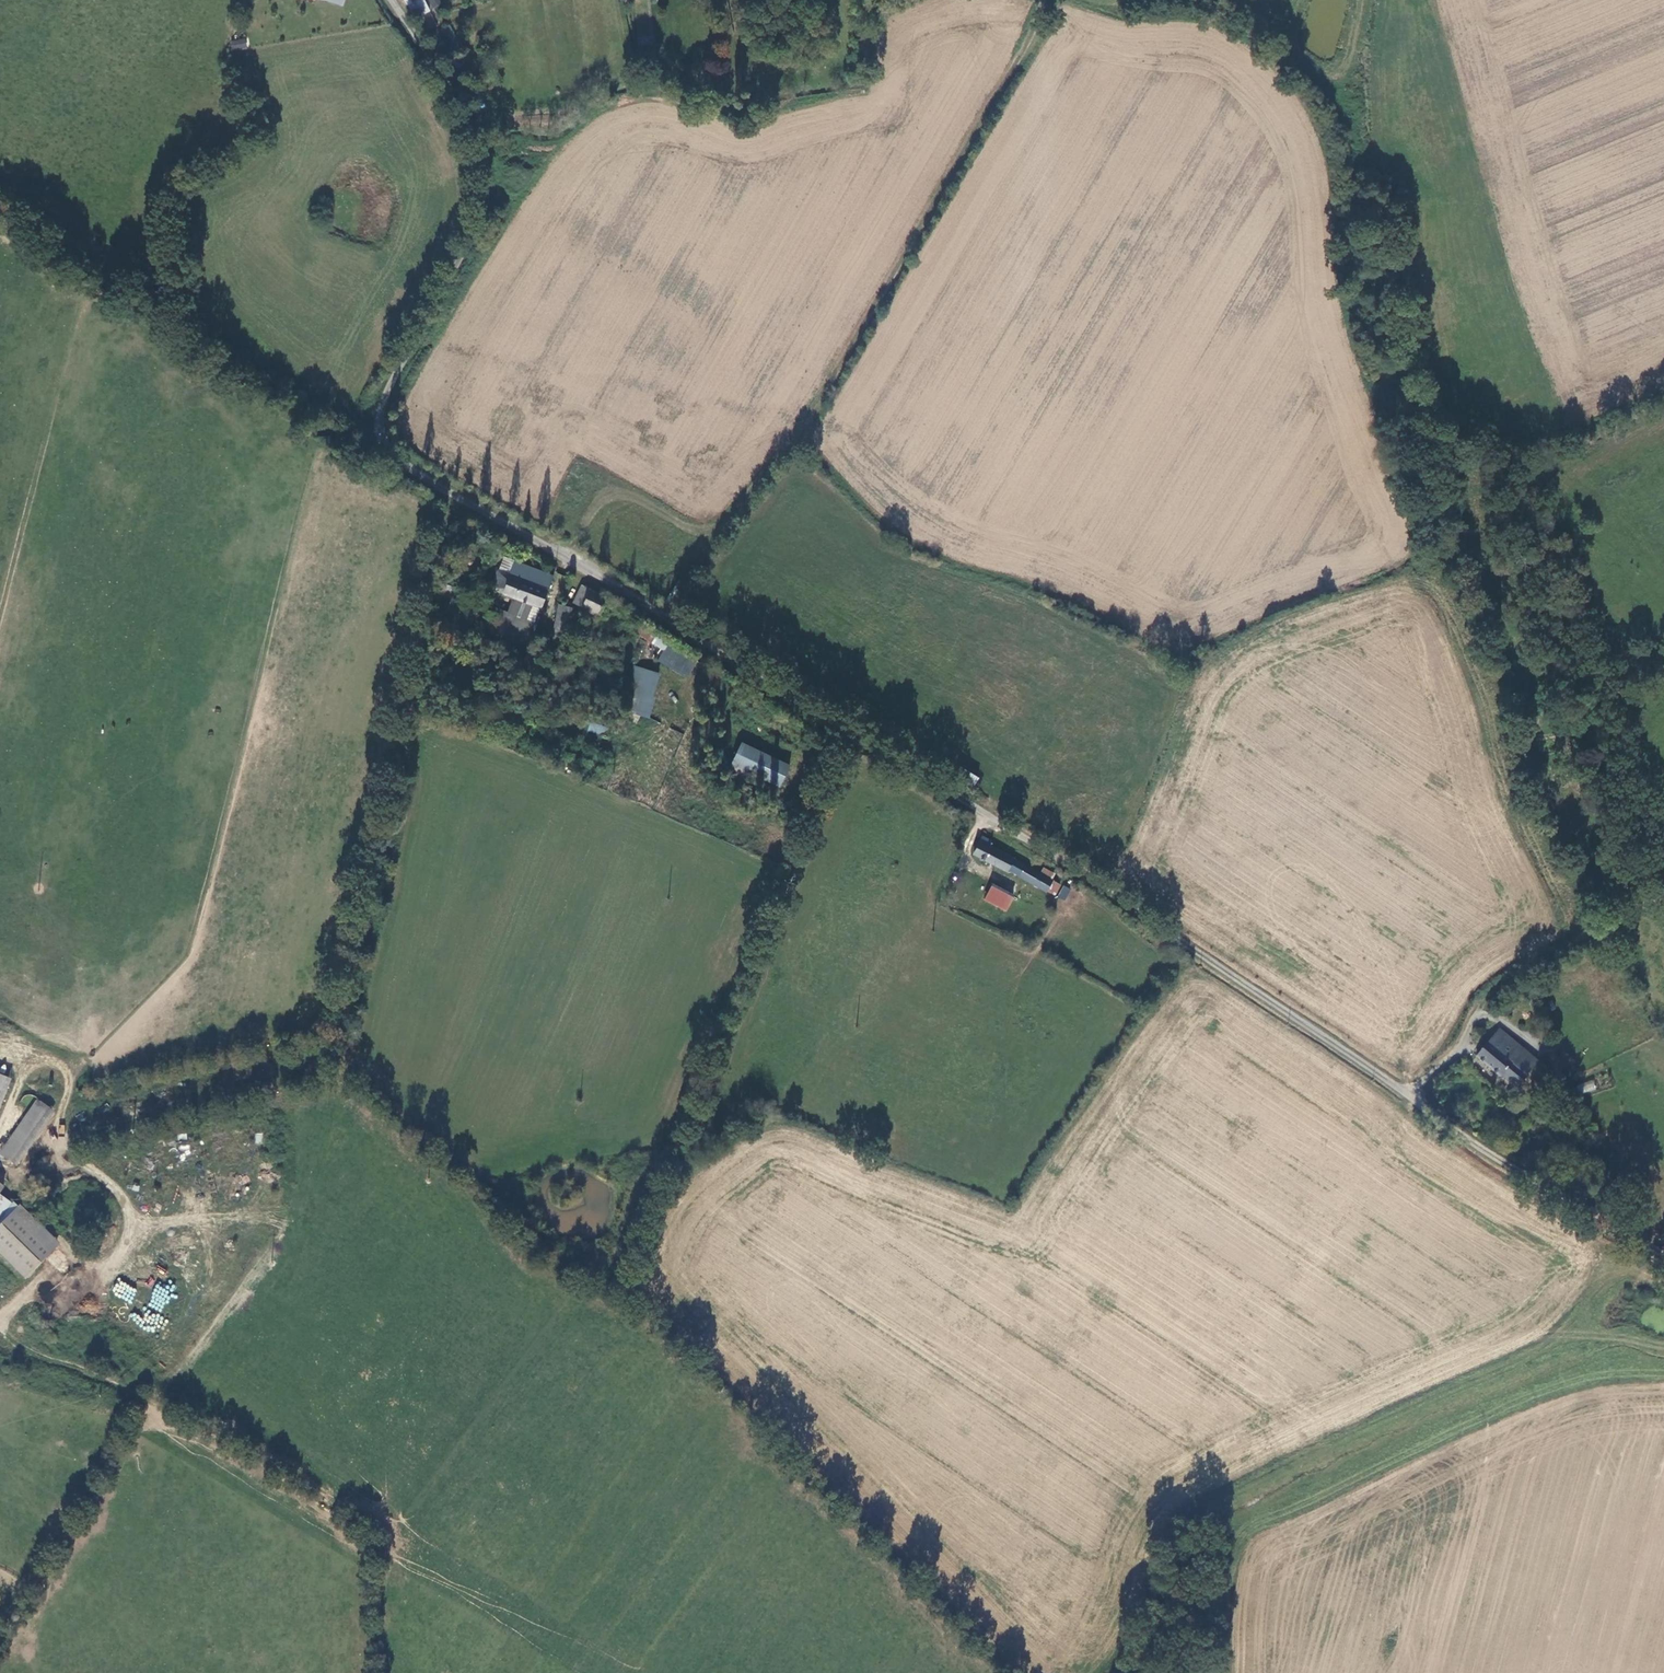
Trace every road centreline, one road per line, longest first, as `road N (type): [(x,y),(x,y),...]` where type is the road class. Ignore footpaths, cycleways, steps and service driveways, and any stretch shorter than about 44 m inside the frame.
road 1 (unclassified): [(398,0),(475,131),(489,187),(485,211),(396,389),(384,448),(409,473),(653,609),(1079,872),(1486,1153),(1663,1256)]
road 2 (track): [(1042,0),(1025,59),(846,369),(751,498),(710,535),(642,500),(614,495),(597,508),(567,560)]
road 3 (track): [(453,498),(406,708)]

